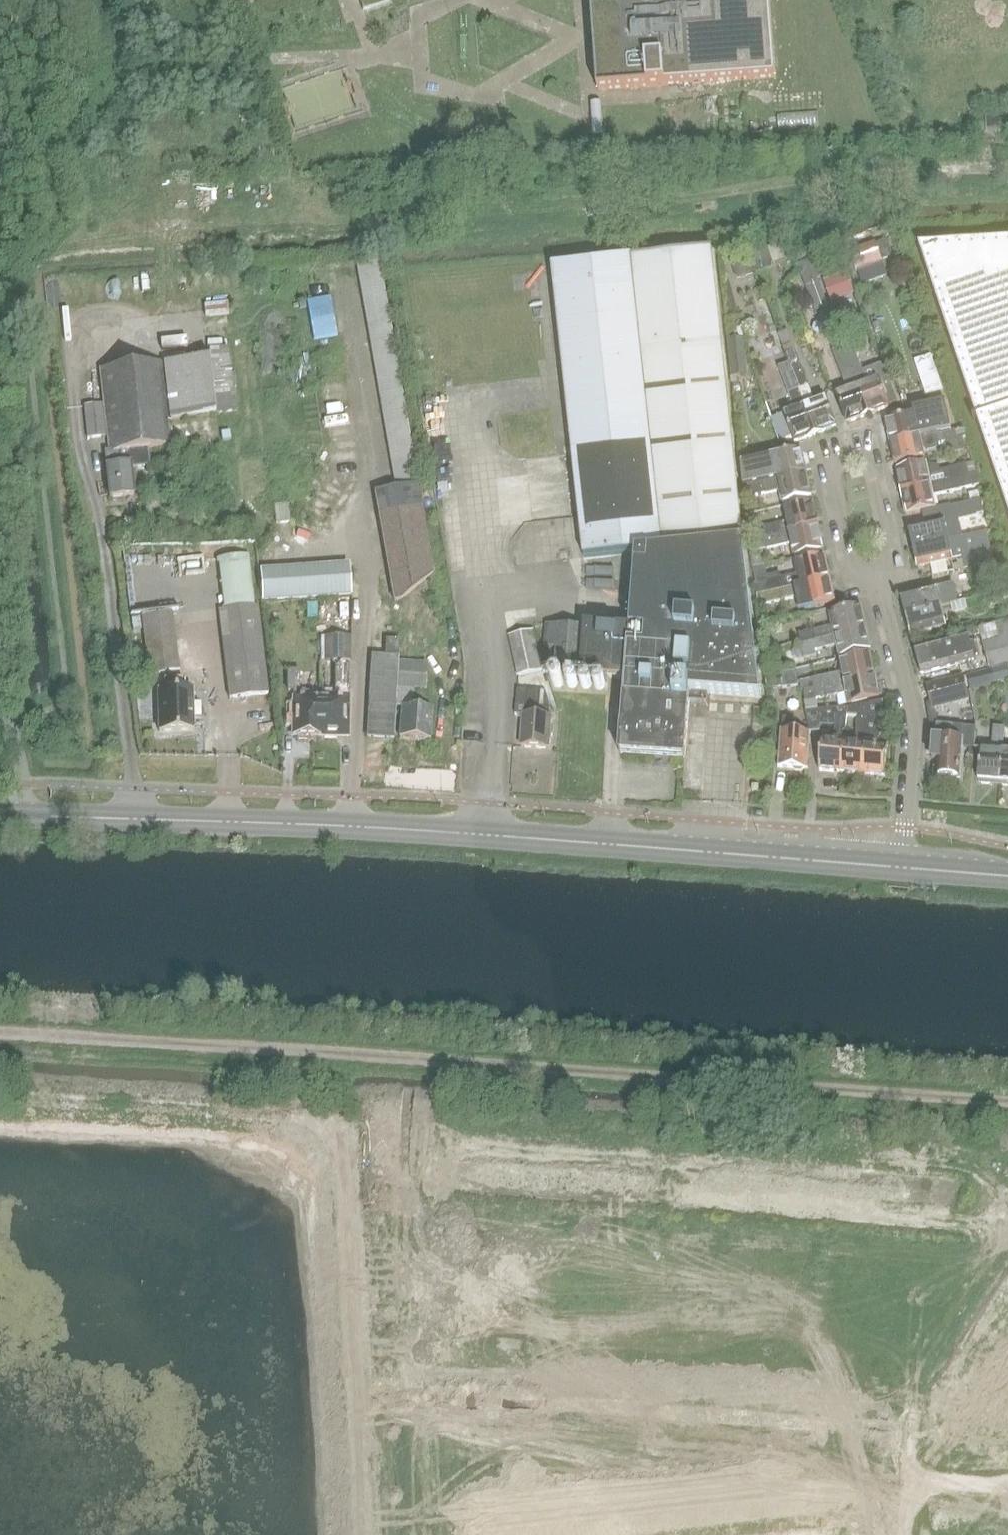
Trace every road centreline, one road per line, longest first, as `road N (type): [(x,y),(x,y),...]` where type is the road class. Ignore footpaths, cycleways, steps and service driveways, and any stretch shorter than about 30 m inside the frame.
road 1 (track): [(1007,1102),(0,1033)]
road 2 (secondary): [(900,869),(346,827),(0,814)]
road 3 (track): [(1007,162),(795,176),(683,210),(406,231)]
road 4 (residential): [(900,869),(911,725),(875,574)]
road 5 (residential): [(845,455),(866,457),(888,553),(875,574)]
road 6 (residential): [(875,574),(850,560),(830,466),(845,455)]

